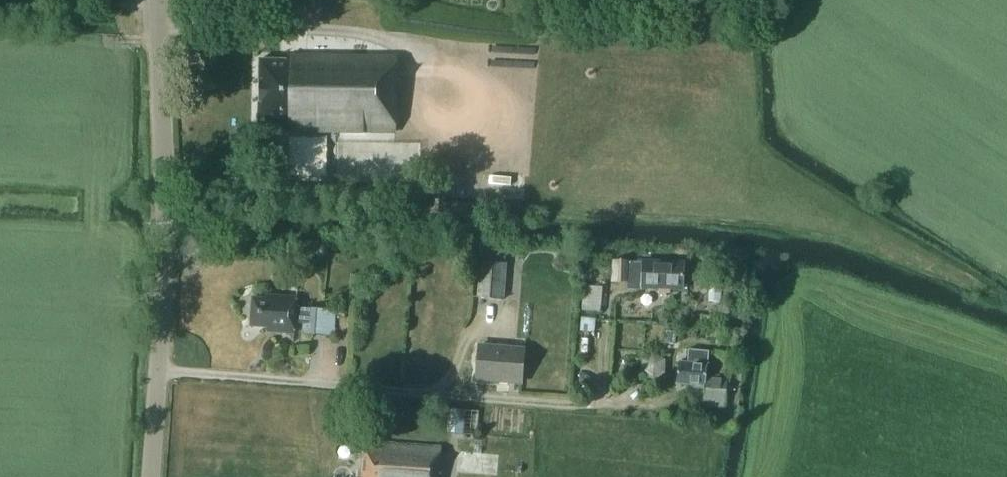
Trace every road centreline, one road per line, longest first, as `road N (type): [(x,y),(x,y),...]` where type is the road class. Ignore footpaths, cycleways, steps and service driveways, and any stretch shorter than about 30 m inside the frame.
road 1 (tertiary): [(151,476),(165,233),(160,0)]
road 2 (track): [(159,370),(570,405)]

